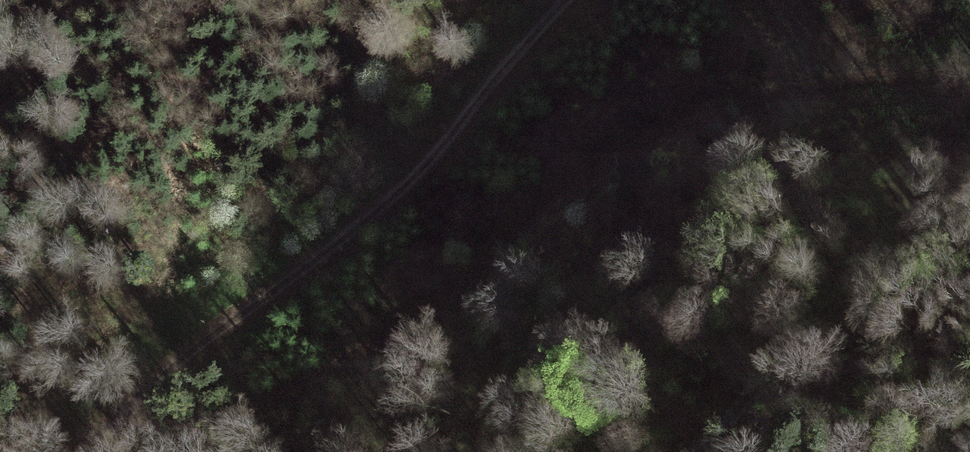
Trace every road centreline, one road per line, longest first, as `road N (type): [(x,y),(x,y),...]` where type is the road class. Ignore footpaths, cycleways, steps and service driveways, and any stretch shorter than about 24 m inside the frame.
road 1 (track): [(126,403),(149,418),(203,420),(296,383),(404,315),(621,142),(664,123),(814,82),(969,60)]
road 2 (track): [(82,451),(126,403),(417,175),(561,0)]

